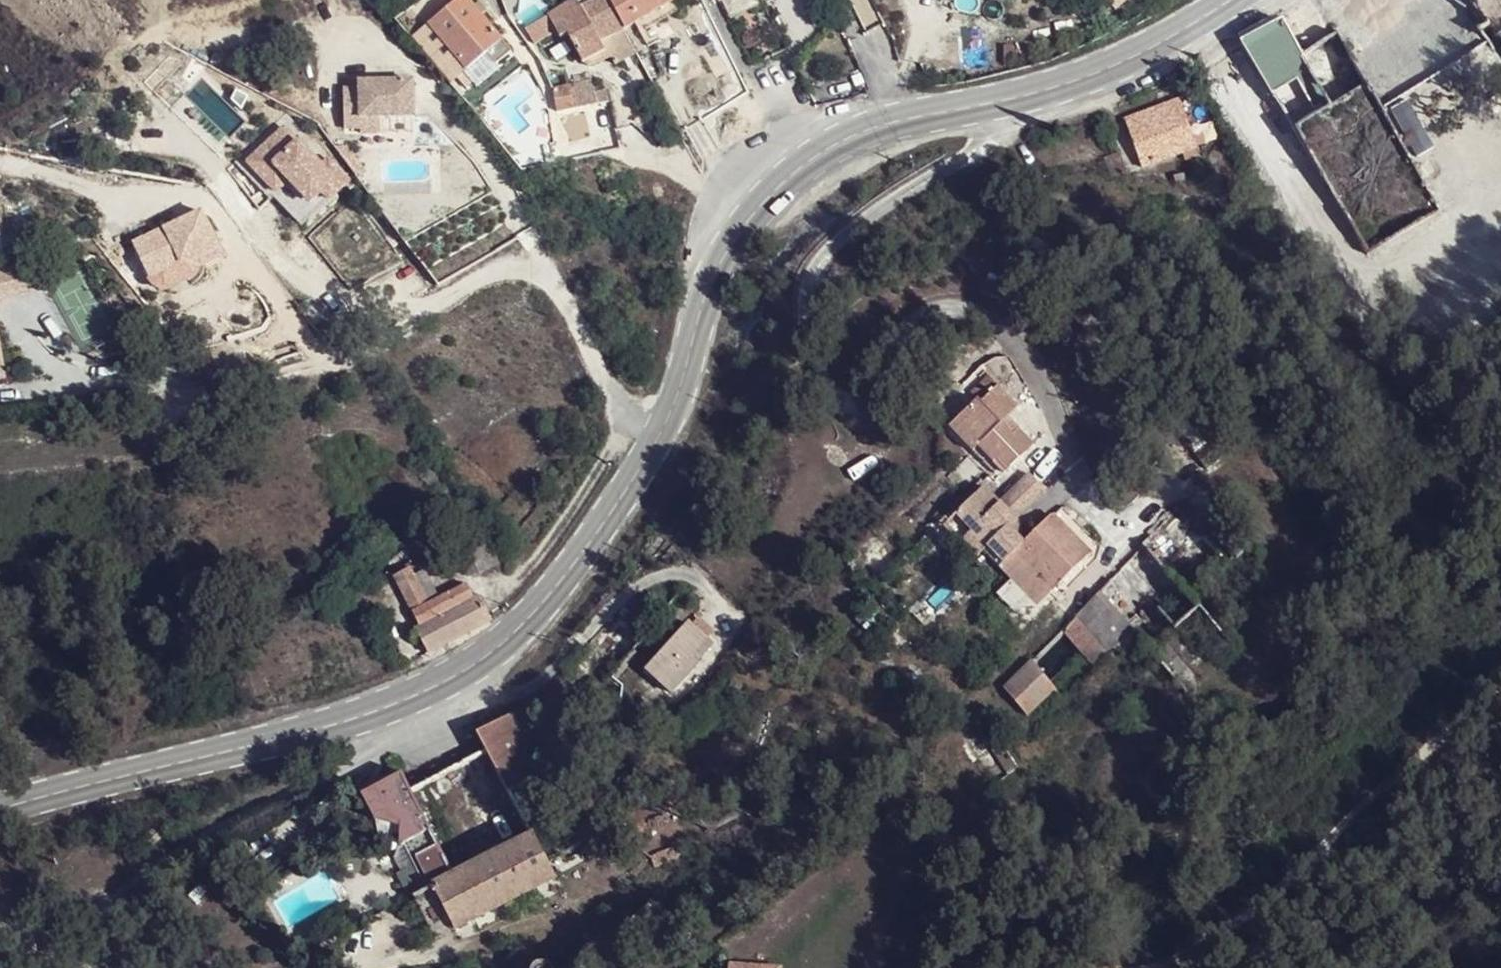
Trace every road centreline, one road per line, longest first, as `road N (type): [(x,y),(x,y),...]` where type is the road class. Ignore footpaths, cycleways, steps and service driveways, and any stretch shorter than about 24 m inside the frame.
road 1 (tertiary): [(406,696),(502,641),(553,597),(679,402),(715,280),(755,210),(803,166),(862,137),(1168,45),(1231,0)]
road 2 (track): [(1163,967),(1263,922),(1500,672)]
road 3 (residential): [(406,696),(351,774),(235,822),(124,900),(93,967)]
road 4 (tertiary): [(0,809),(360,718),(406,696)]

